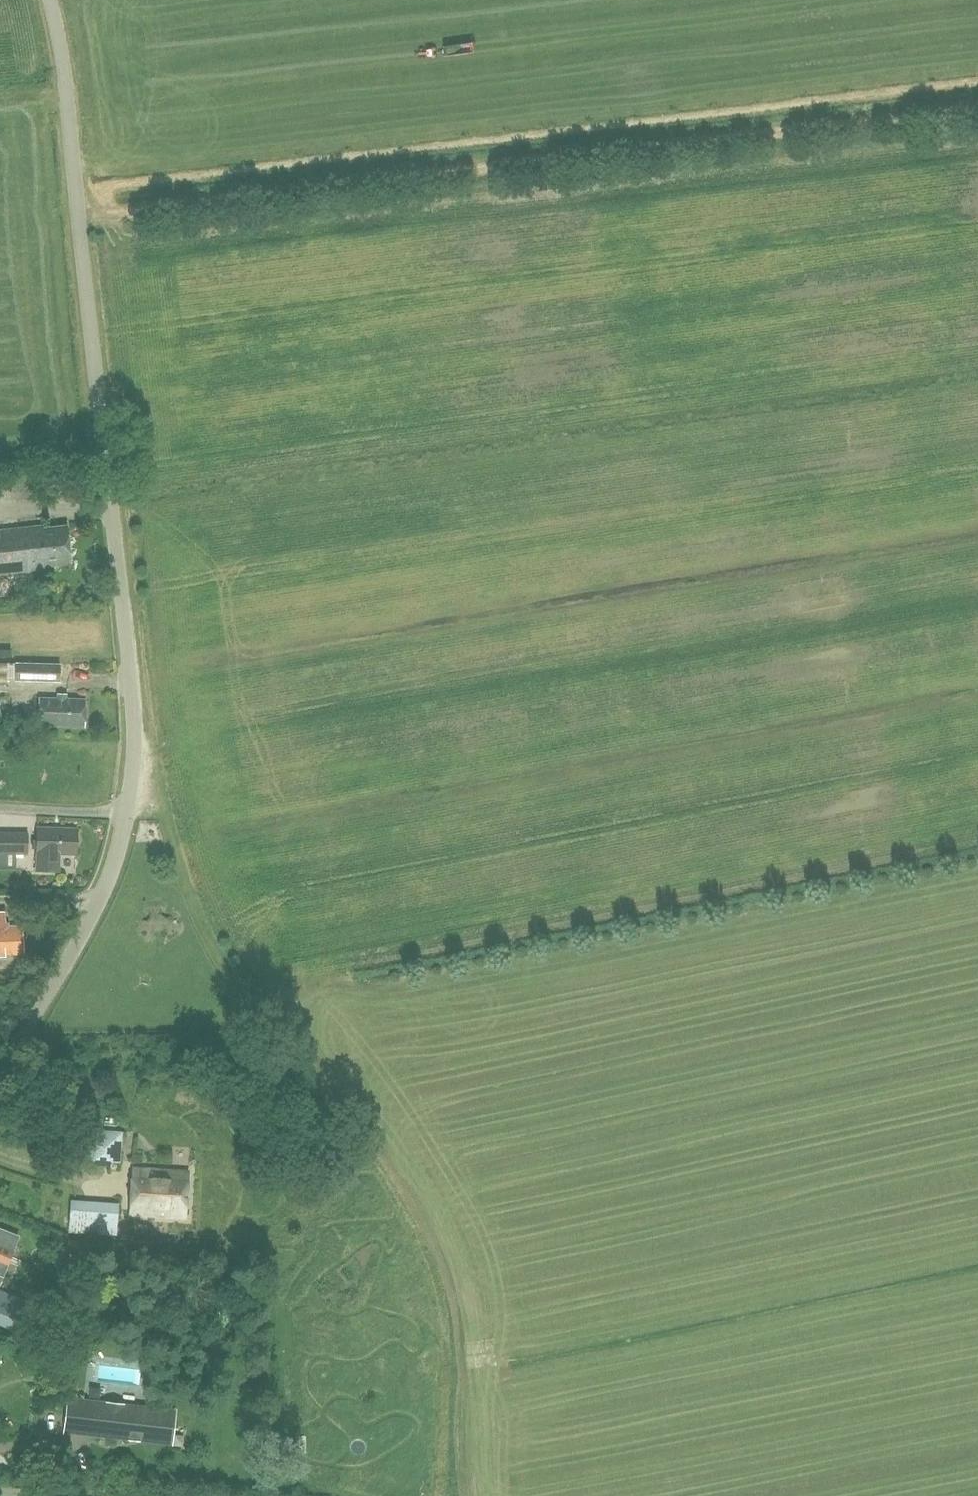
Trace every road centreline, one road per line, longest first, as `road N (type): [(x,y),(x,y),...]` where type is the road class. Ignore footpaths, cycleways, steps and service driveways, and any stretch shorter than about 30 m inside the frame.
road 1 (unclassified): [(0,1074),(102,898),(135,747),(50,0)]

